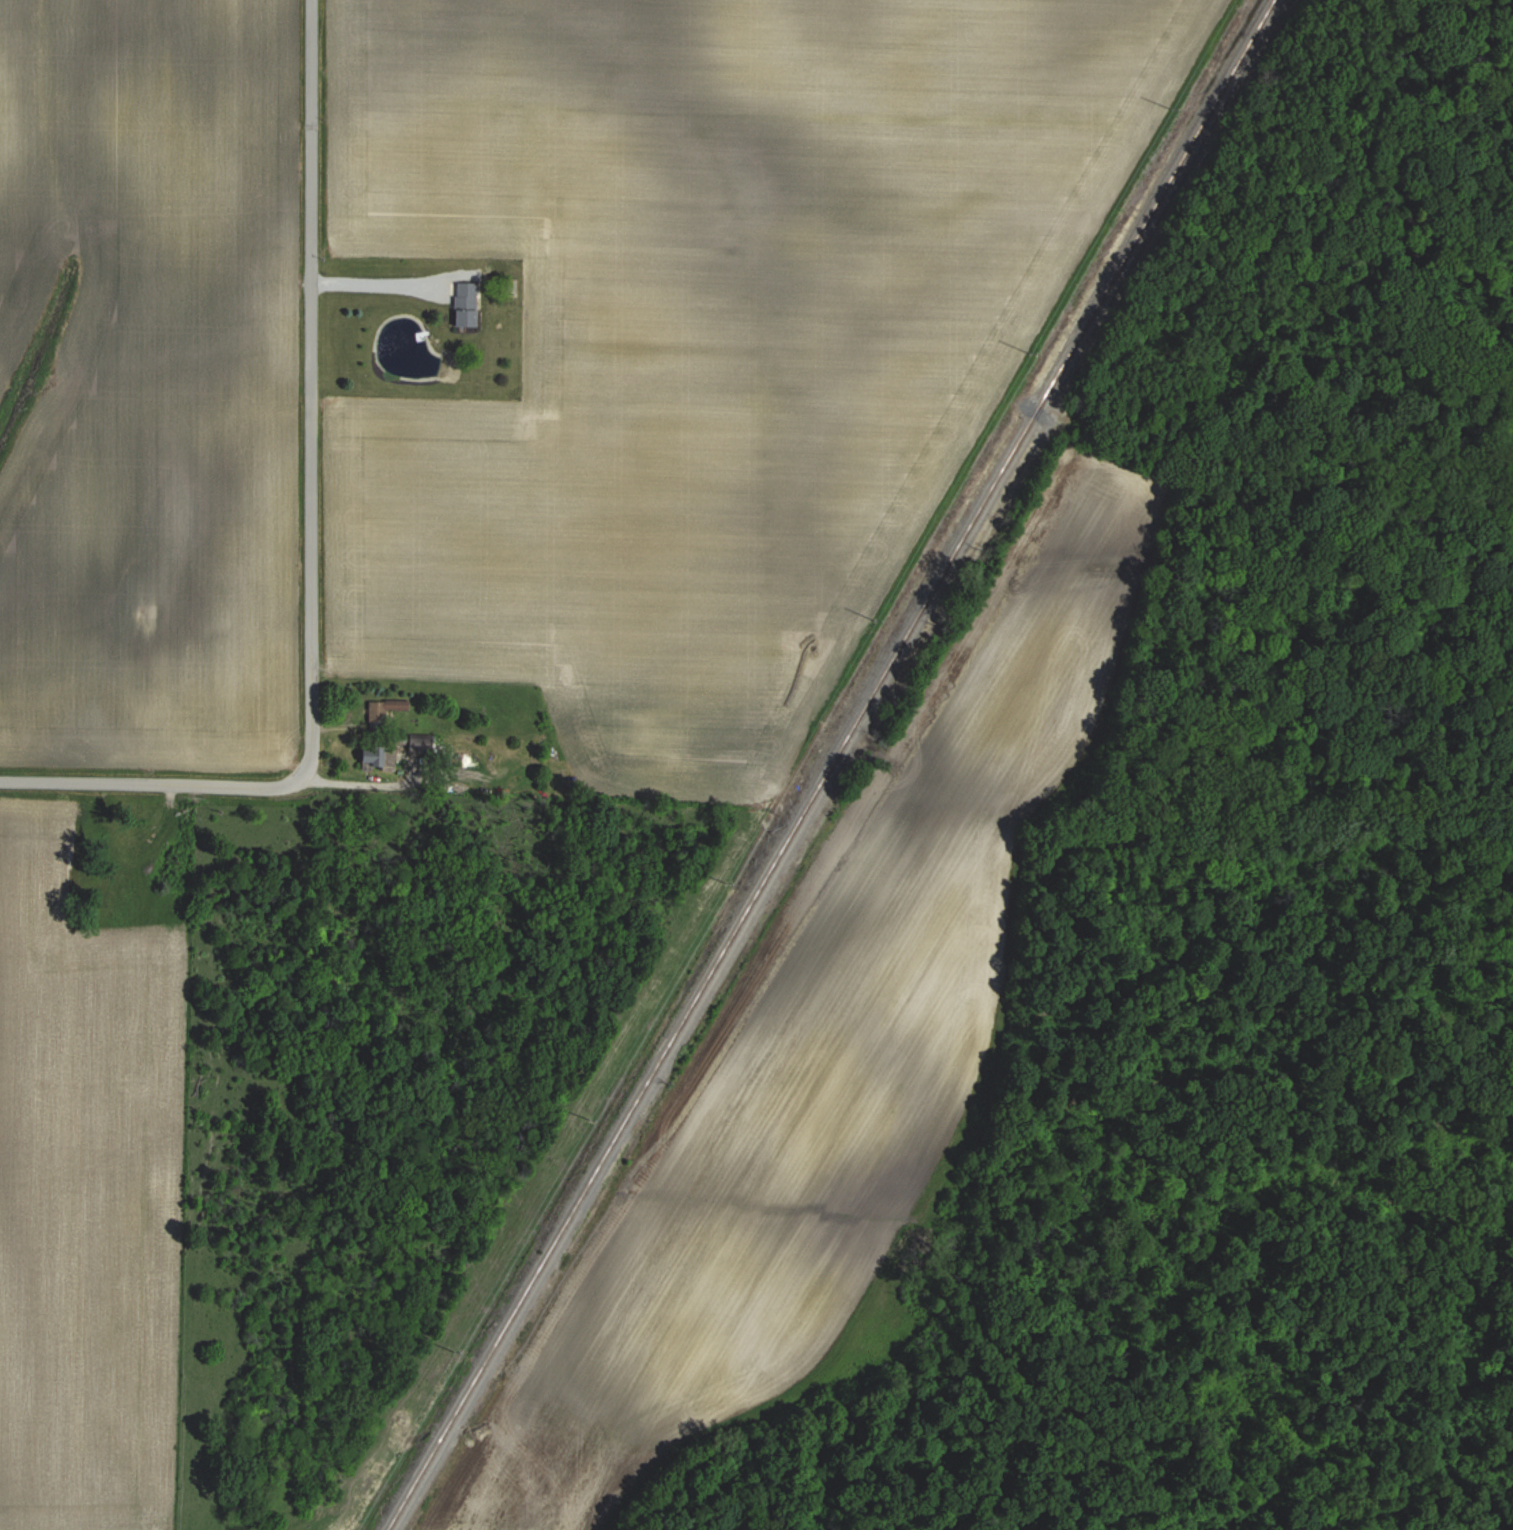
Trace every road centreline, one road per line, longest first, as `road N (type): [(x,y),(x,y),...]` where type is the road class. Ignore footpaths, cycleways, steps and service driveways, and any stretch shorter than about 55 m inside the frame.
road 1 (residential): [(310,790),(309,0)]
road 2 (tertiary): [(0,786),(310,790)]

